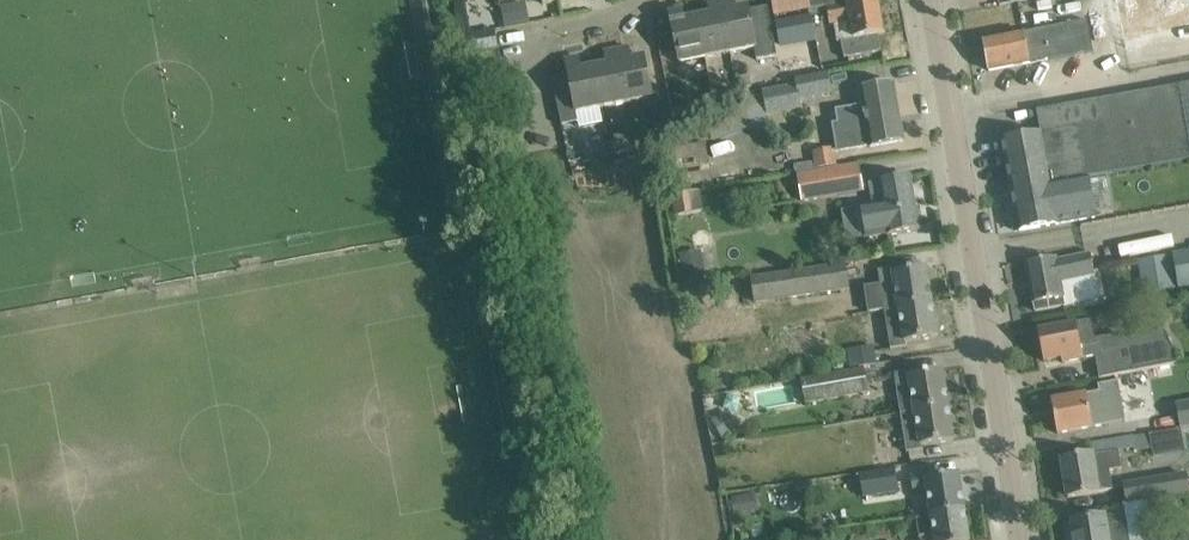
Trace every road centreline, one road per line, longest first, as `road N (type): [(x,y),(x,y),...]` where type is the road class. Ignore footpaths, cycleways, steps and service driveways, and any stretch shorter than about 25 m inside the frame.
road 1 (tertiary): [(1019,539),(929,0)]
road 2 (residential): [(483,41),(618,15),(636,0)]

